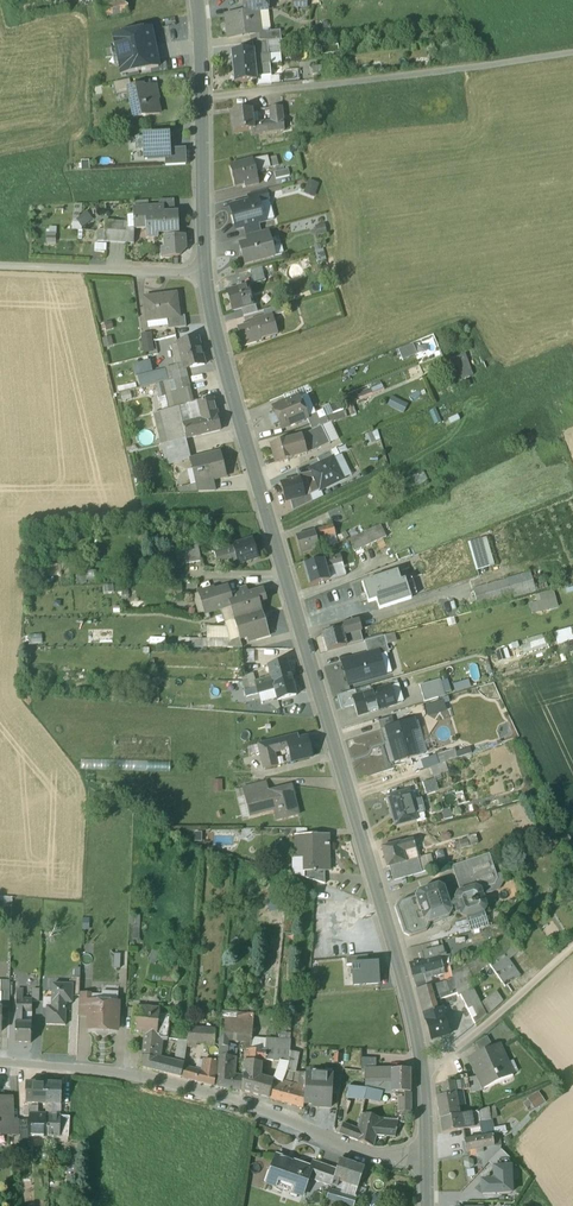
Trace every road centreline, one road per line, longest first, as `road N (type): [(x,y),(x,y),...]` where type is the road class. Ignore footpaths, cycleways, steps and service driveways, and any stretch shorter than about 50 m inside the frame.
road 1 (tertiary): [(427,1155),(414,1016),(205,275),(196,0)]
road 2 (residential): [(427,1155),(371,1155),(199,1091),(0,1065)]
road 3 (track): [(572,56),(327,87)]
road 4 (track): [(205,275),(0,268)]
road 5 (track): [(424,1072),(443,1065),(572,958)]

